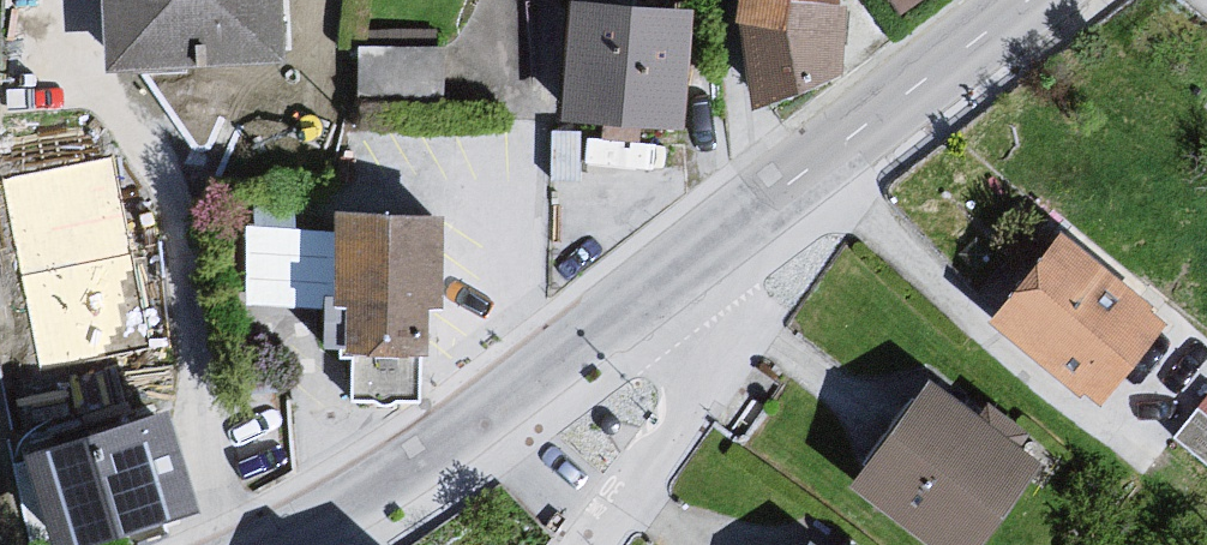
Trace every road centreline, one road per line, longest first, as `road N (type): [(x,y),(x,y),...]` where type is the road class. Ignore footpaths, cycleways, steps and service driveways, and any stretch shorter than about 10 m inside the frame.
road 1 (tertiary): [(271,544),(434,455),(674,277)]
road 2 (tertiary): [(674,277),(1028,0)]
road 3 (residential): [(674,277),(701,311),(710,368),(693,409),(589,544)]

